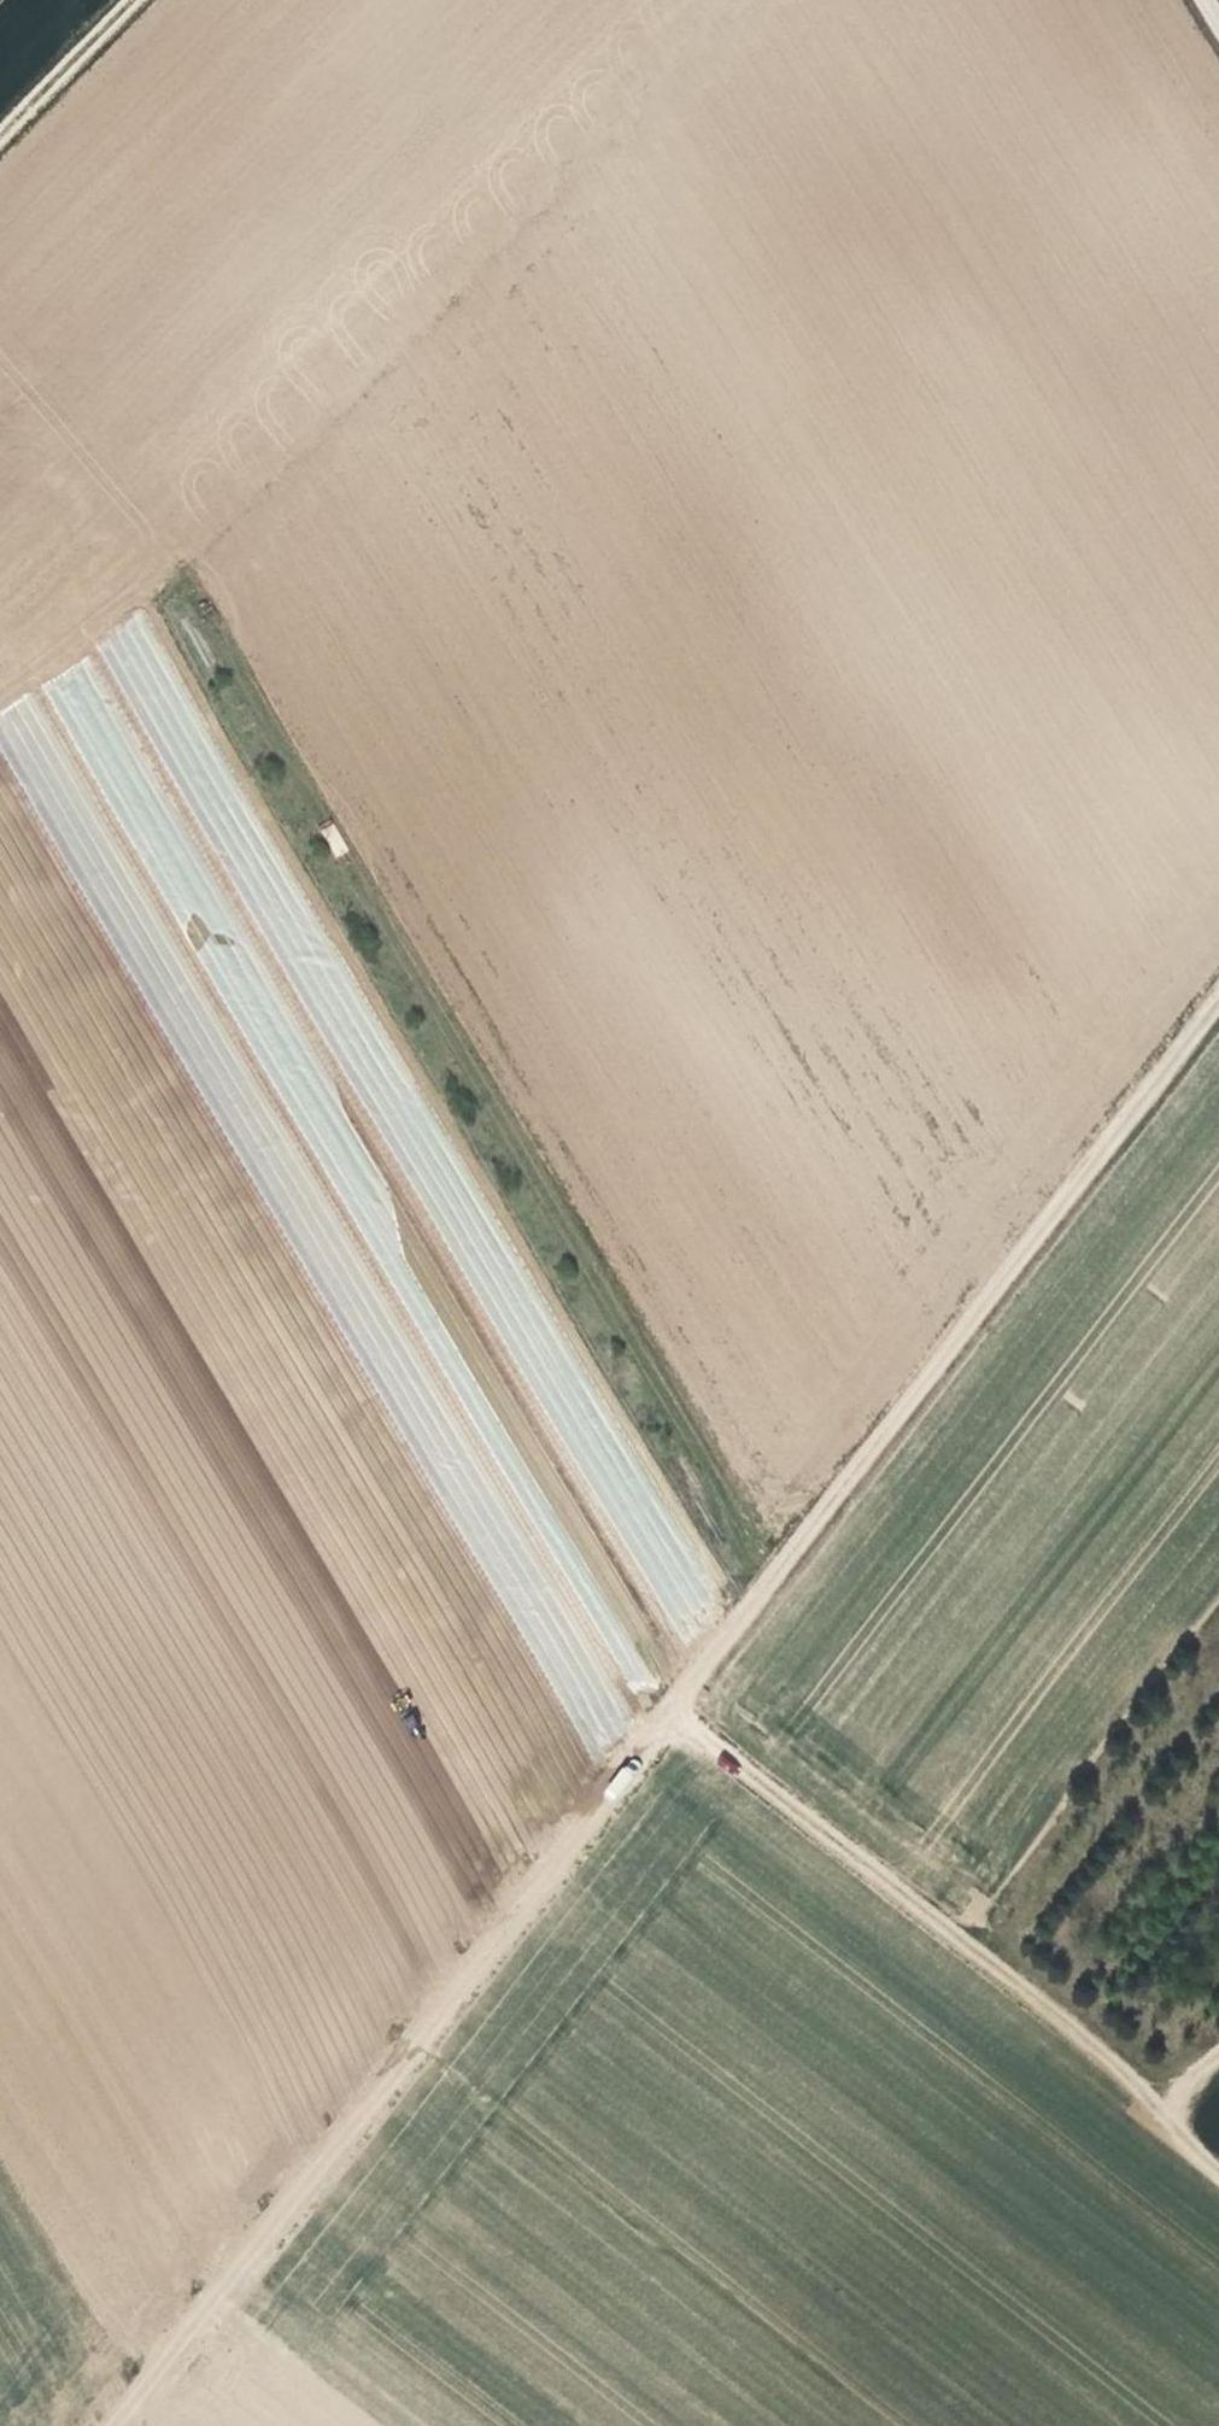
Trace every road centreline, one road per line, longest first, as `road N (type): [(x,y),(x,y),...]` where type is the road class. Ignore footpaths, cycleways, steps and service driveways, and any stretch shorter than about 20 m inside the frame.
road 1 (track): [(1180,2115),(676,1708),(1218,1005)]
road 2 (track): [(115,2425),(676,1708)]
road 3 (track): [(138,0),(0,142)]
road 4 (track): [(1218,2065),(1180,2115),(1180,2157),(1218,2187)]

